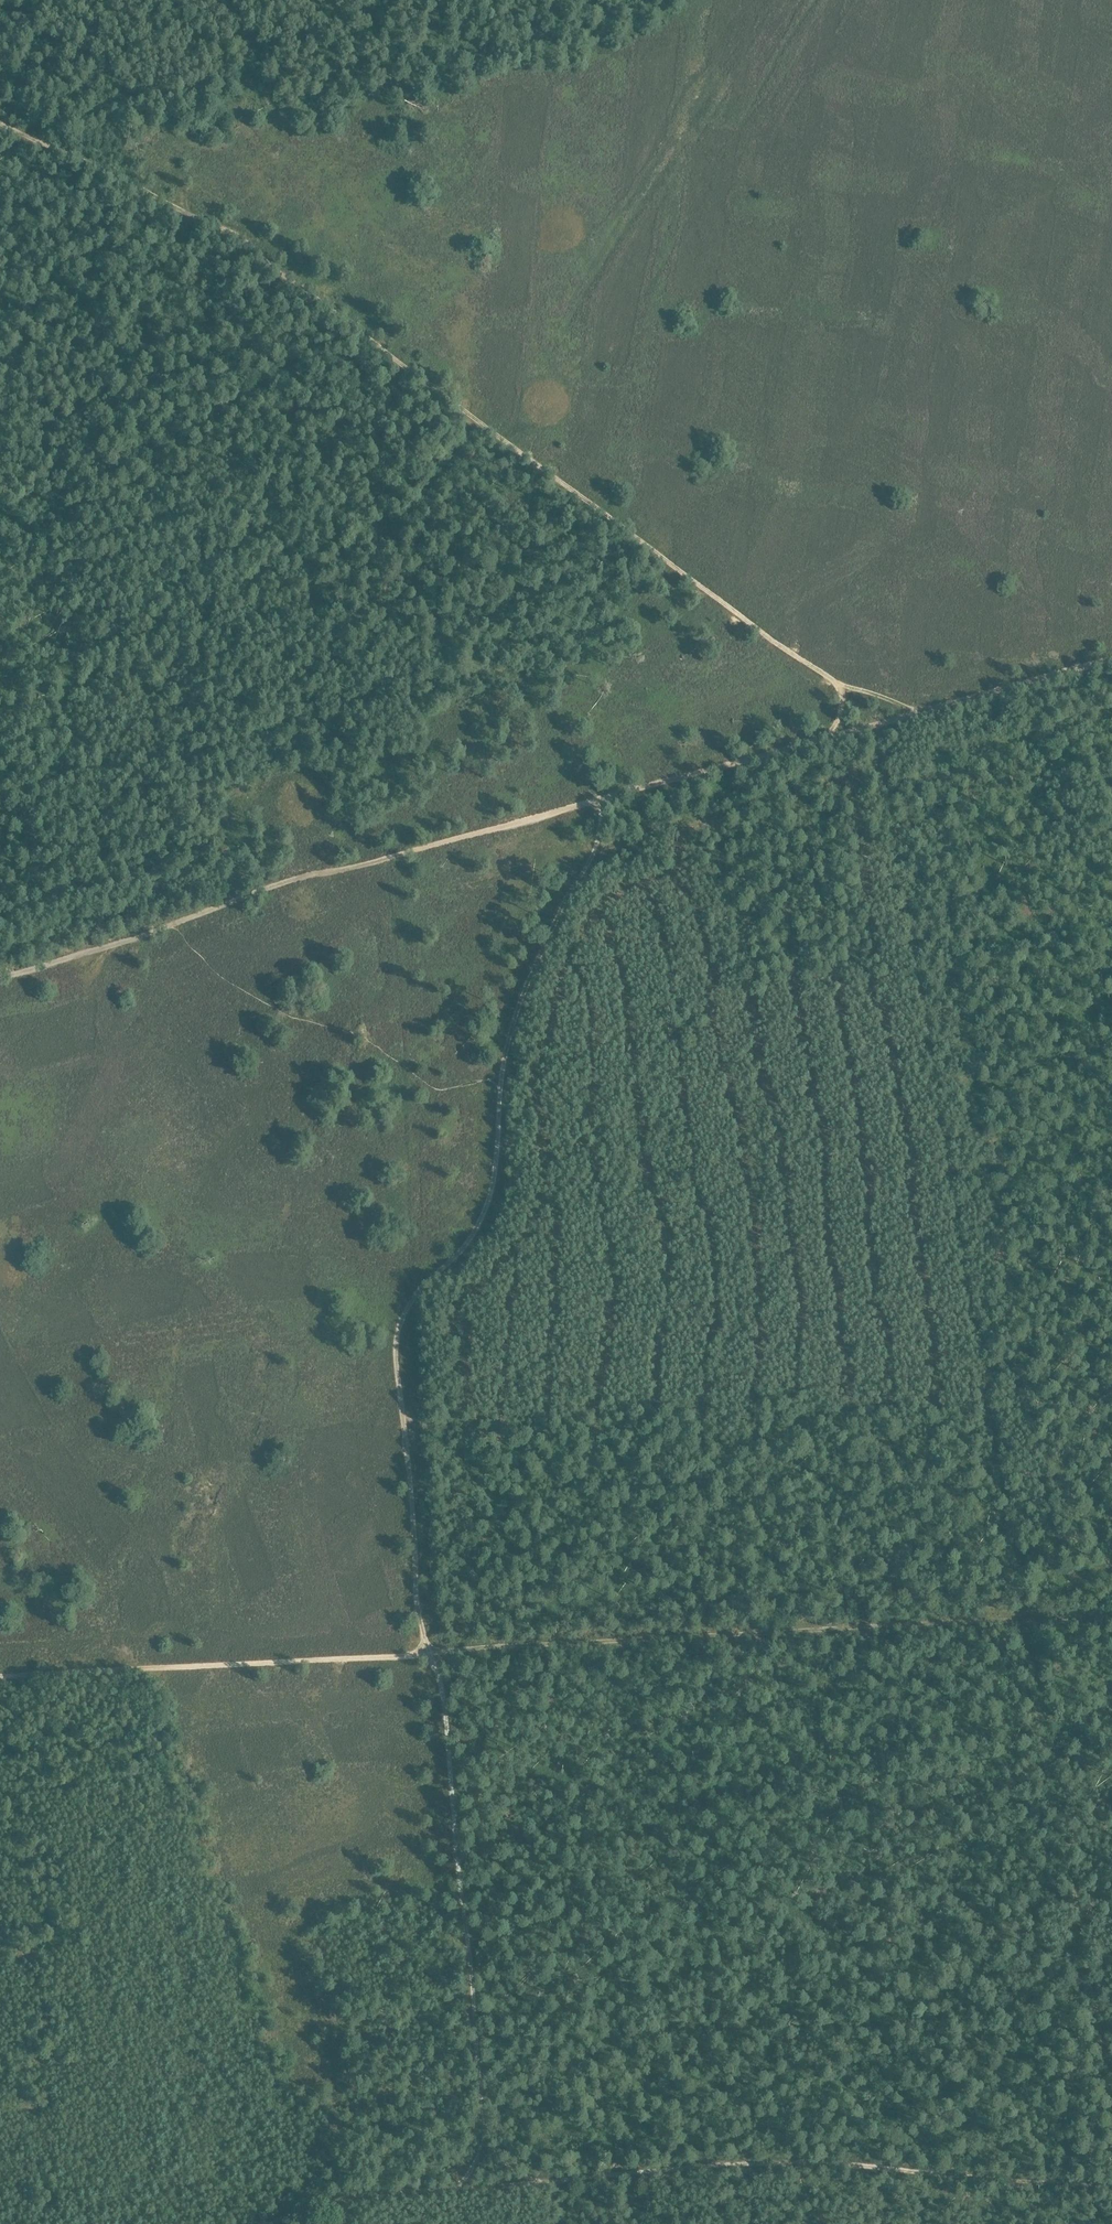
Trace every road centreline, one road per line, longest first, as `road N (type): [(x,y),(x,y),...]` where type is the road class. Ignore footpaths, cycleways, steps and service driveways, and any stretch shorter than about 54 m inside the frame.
road 1 (track): [(0,124),(244,234),(836,683)]
road 2 (track): [(599,802),(596,846),(507,1026),(494,1174),(476,1230),(406,1304),(395,1350),(417,1605),(432,1656)]
road 3 (track): [(1111,2184),(844,2164),(361,2196),(293,2223)]
road 4 (track): [(432,1656),(1111,1618)]
road 5 (track): [(599,802),(310,875),(0,980)]
road 6 (track): [(432,1656),(443,1686),(488,2148),(457,2191)]
road 7 (track): [(0,1678),(432,1656)]
road 8 (track): [(1111,2121),(1087,1830),(1111,1819)]
road 9 (track): [(829,738),(599,802)]
road 10 (track): [(929,710),(1111,661)]

